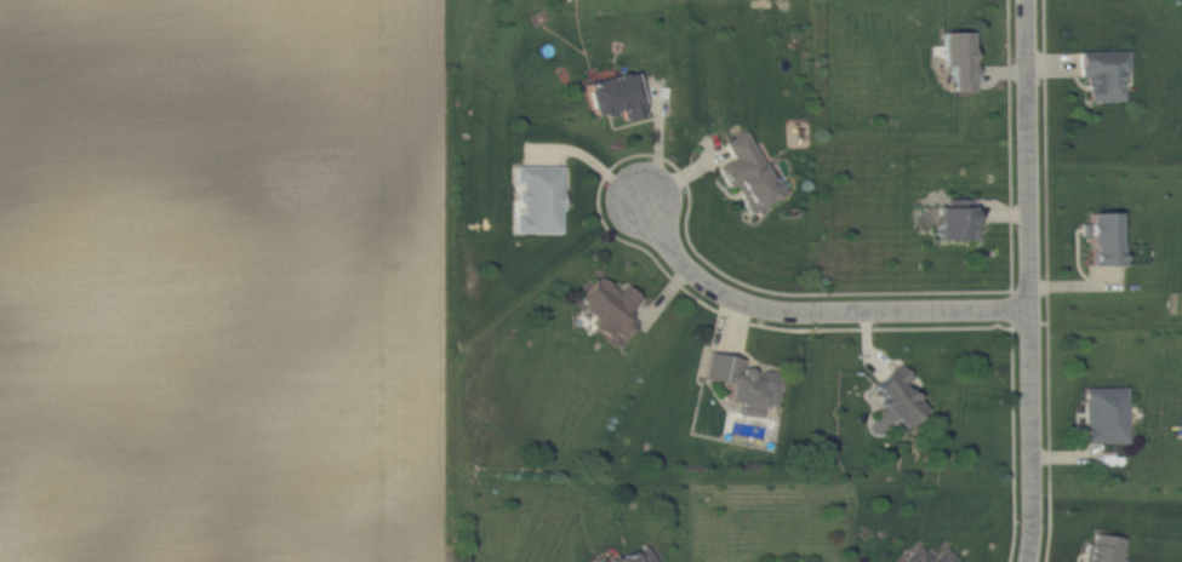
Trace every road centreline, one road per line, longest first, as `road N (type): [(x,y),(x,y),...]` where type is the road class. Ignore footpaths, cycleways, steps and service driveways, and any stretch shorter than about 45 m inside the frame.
road 1 (residential): [(1025,0),(1027,561)]
road 2 (residential): [(1030,314),(771,314),(690,275),(644,205)]

